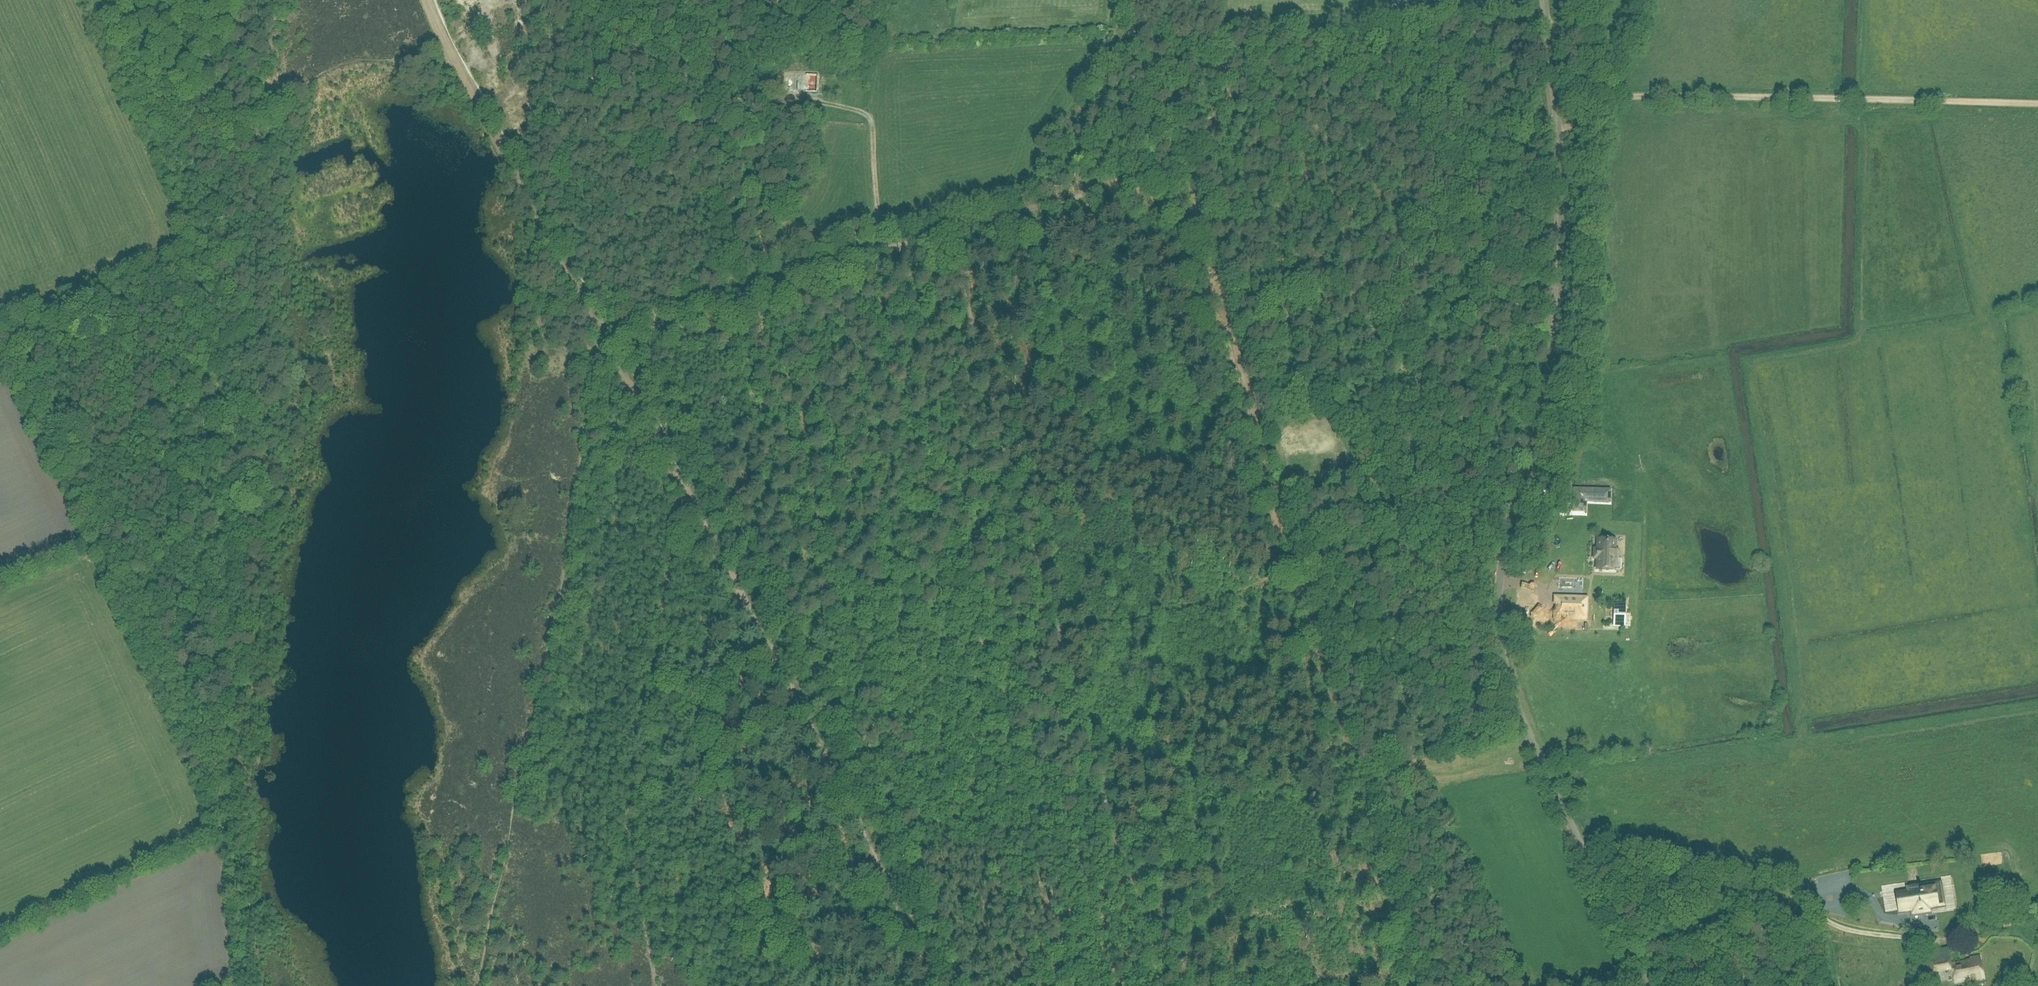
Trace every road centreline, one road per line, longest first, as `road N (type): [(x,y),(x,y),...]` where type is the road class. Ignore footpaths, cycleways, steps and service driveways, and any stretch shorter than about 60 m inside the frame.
road 1 (unclassified): [(1652,985),(1517,711),(1499,634),(1500,580),(1547,367),(1557,286),(1560,225),(1543,0)]
road 2 (track): [(1415,985),(1182,162)]
road 3 (track): [(200,252),(269,435),(245,783),(250,985)]
road 4 (track): [(931,985),(792,686),(605,343)]
road 5 (track): [(480,985),(605,343)]
road 6 (track): [(1182,162),(608,327)]
road 7 (track): [(598,330),(424,0)]
road 8 (track): [(91,0),(200,252)]
road 9 (track): [(1182,162),(1213,102),(1215,0)]
road 10 (track): [(869,119),(882,249)]

